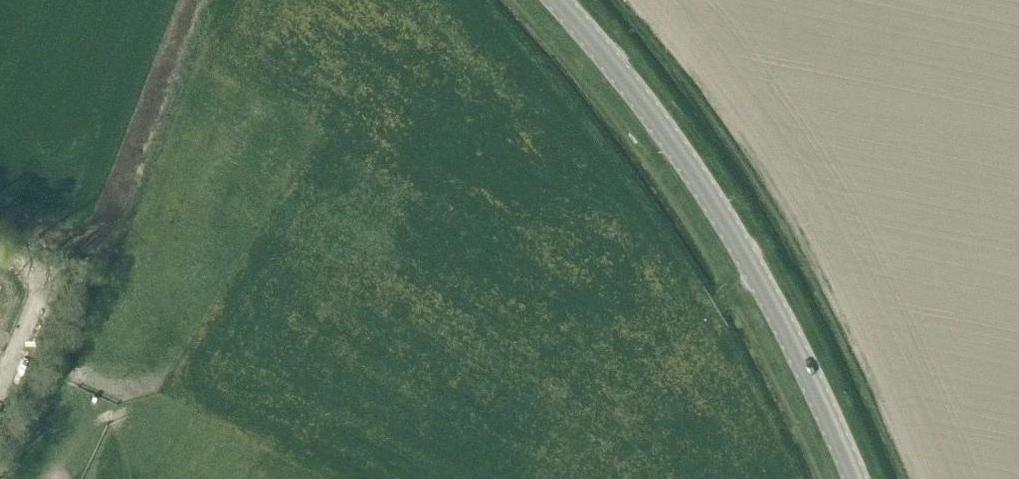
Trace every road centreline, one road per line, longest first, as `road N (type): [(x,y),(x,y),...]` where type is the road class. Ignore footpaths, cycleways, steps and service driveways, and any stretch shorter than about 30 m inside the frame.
road 1 (primary): [(850,478),(759,285),(686,169),(605,58),(548,0)]

